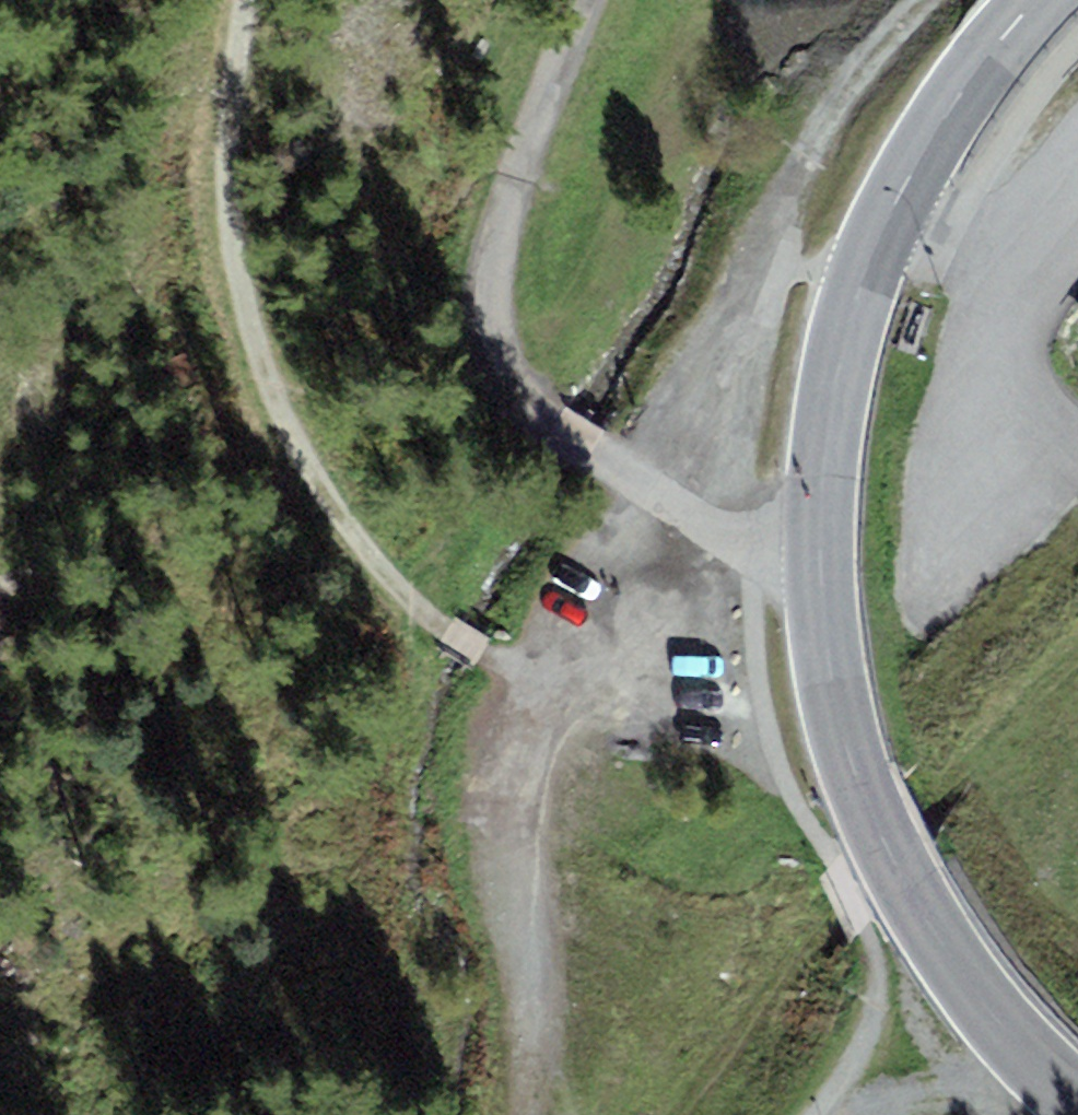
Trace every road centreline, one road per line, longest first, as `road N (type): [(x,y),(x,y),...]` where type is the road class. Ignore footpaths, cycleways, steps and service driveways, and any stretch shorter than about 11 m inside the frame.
road 1 (unclassified): [(1077,1104),(981,1002),(887,842),(846,742),(818,547),(840,353),(884,222),(974,73),(1038,0)]
road 2 (track): [(248,0),(226,144),(231,235),(252,338),(281,421),(363,554),(416,612),(484,656),(560,686),(568,671)]
road 3 (track): [(672,503),(597,458),(537,408),(497,340),(495,259),(508,202),(587,0)]
road 4 (track): [(523,1114),(523,803),(560,686)]
road 5 (track): [(765,259),(847,84),(920,0)]
road 6 (track): [(1022,1053),(993,1076),(850,1114)]

